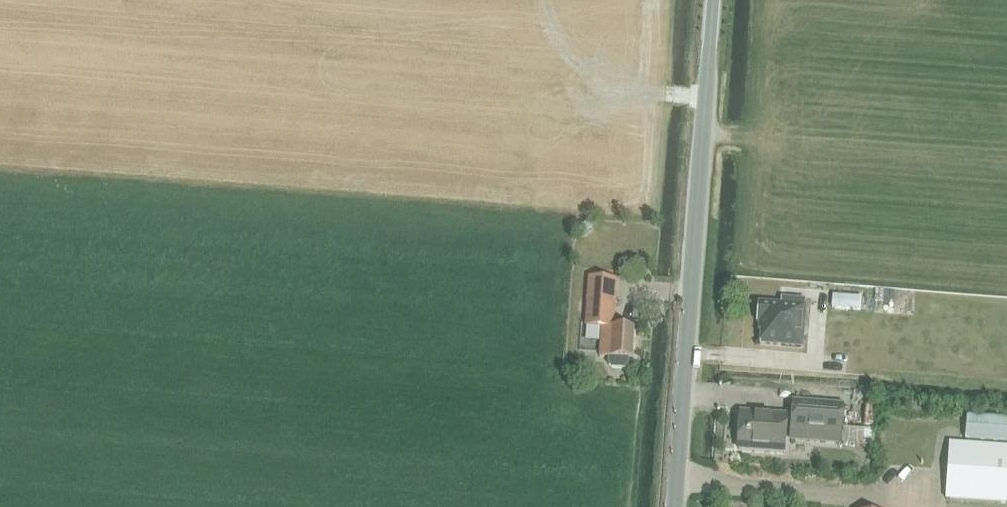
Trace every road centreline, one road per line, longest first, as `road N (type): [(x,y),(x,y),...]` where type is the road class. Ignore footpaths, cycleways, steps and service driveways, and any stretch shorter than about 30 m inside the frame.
road 1 (unclassified): [(679,506),(718,0)]

